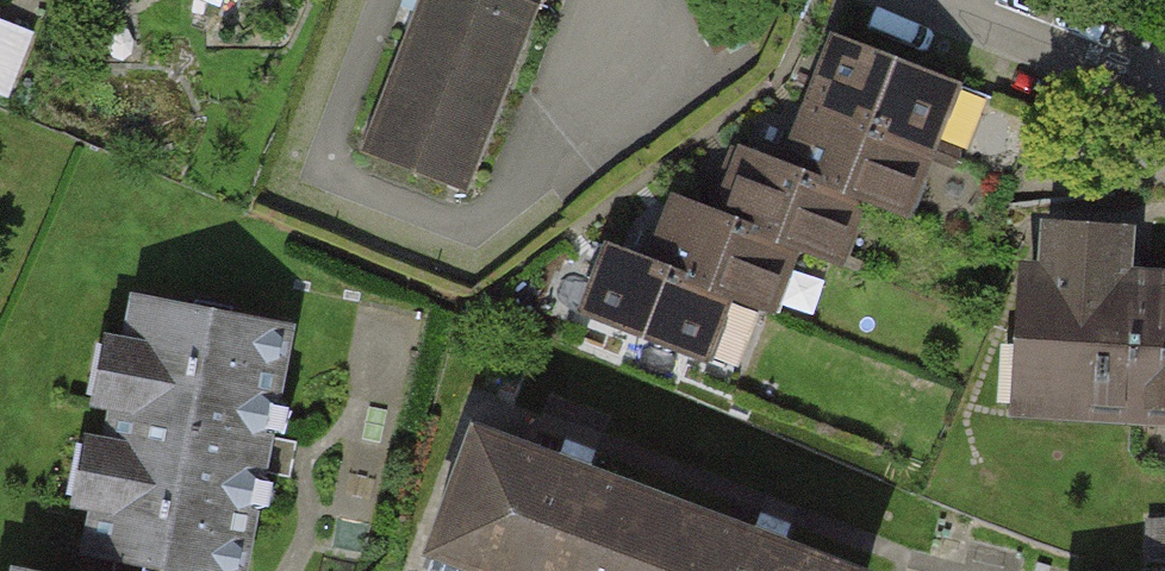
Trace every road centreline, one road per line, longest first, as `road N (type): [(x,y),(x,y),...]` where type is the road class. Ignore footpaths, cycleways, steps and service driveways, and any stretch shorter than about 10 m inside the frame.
road 1 (residential): [(1164,81),(954,0)]

